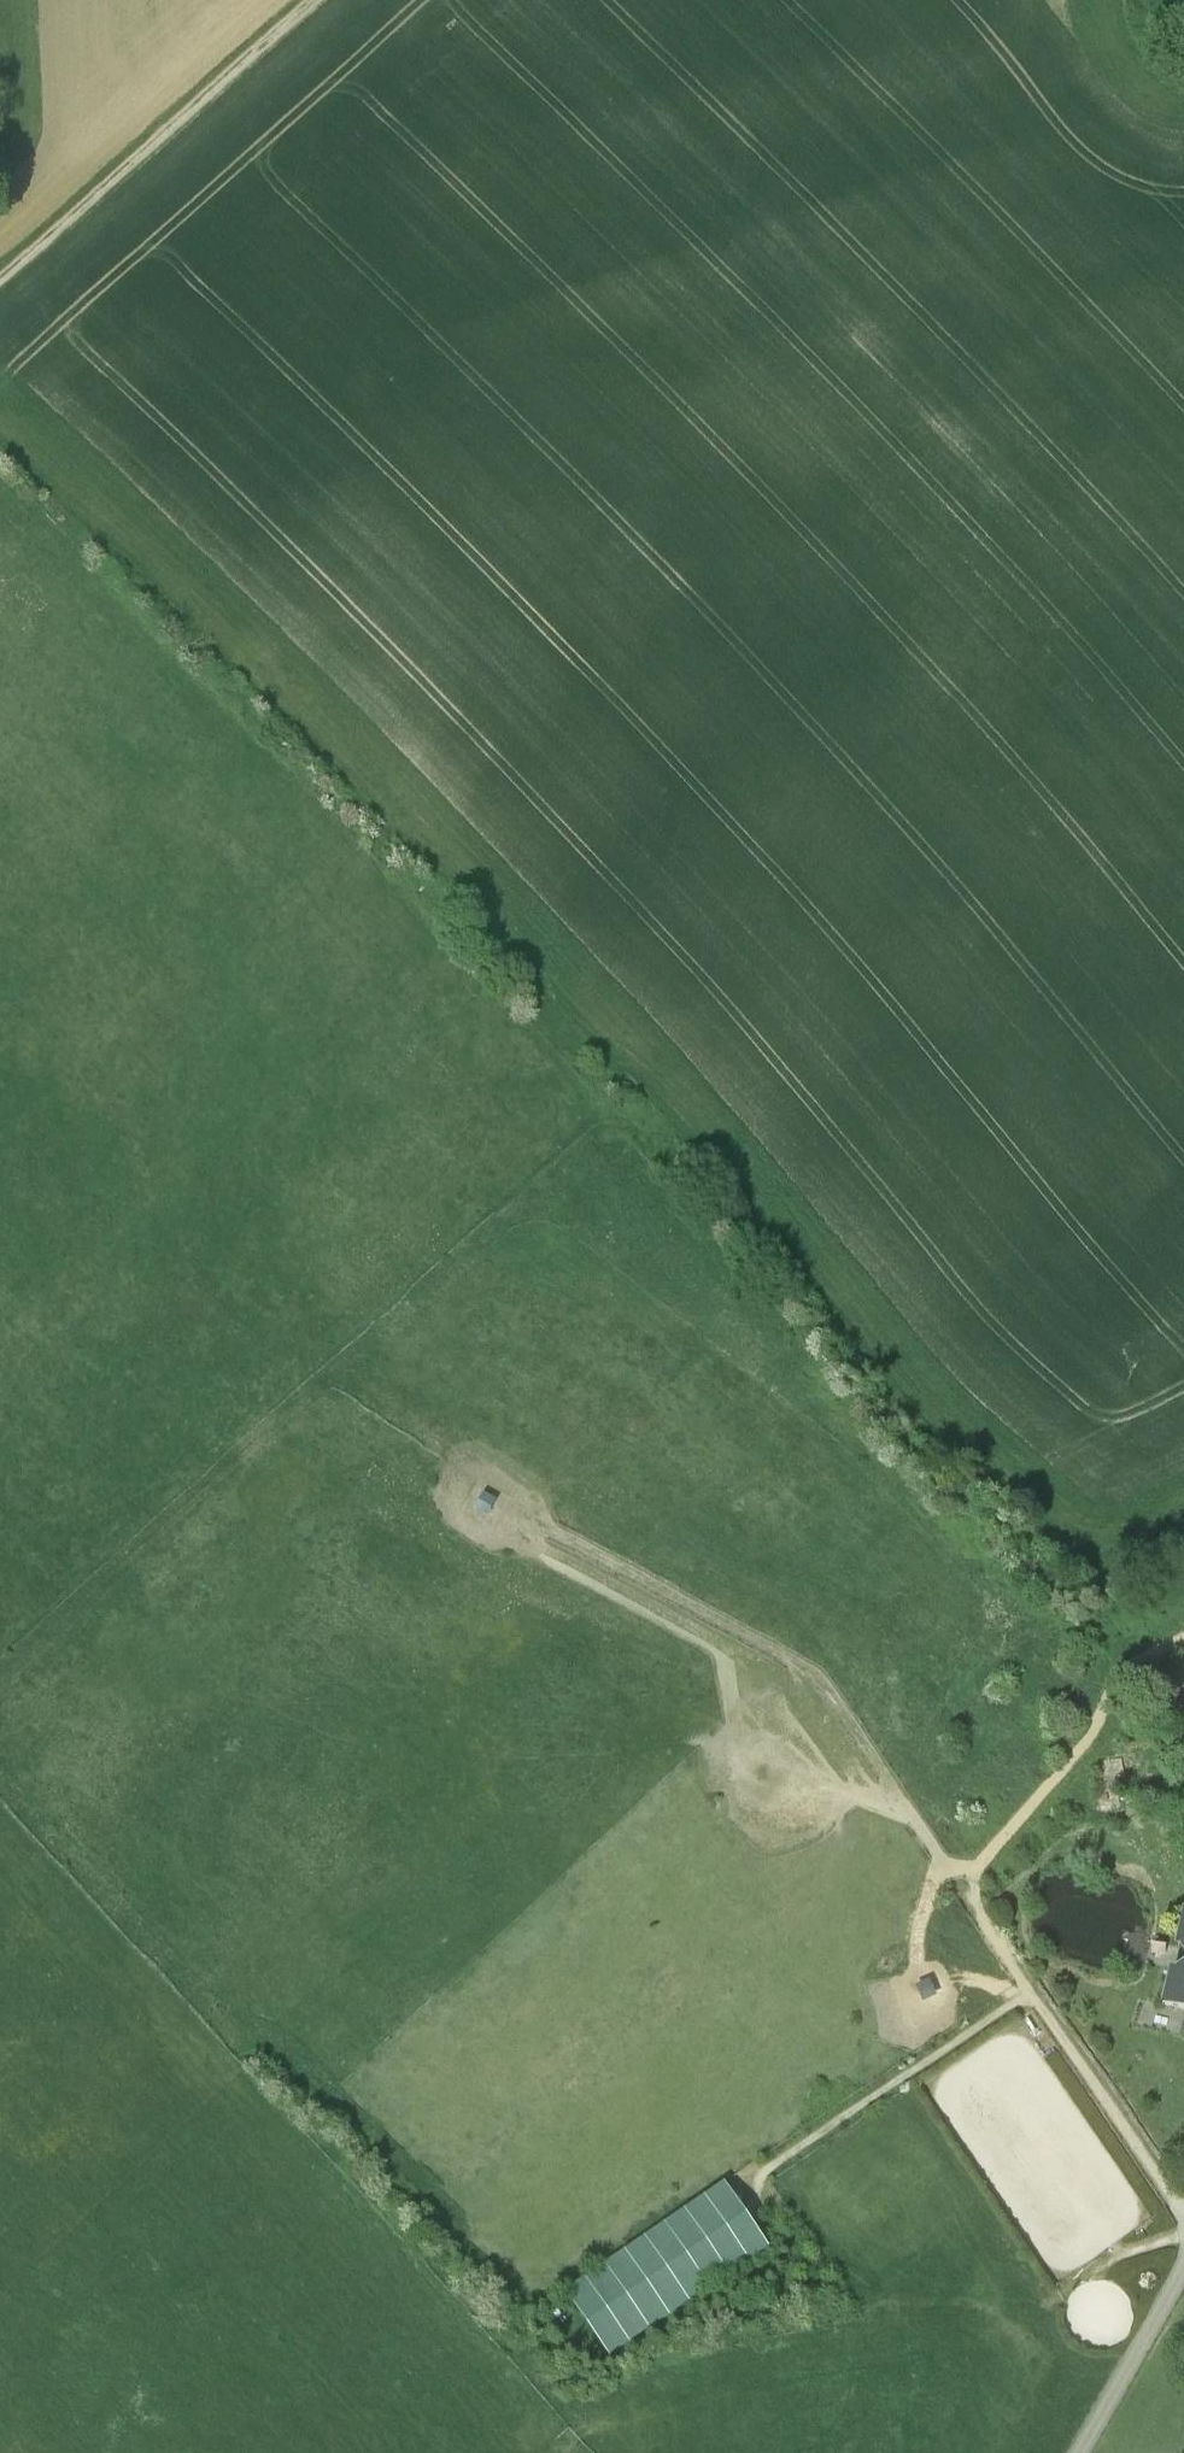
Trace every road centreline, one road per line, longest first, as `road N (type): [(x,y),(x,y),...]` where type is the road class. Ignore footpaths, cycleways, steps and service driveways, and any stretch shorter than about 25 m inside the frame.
road 1 (track): [(0,281),(306,0)]

